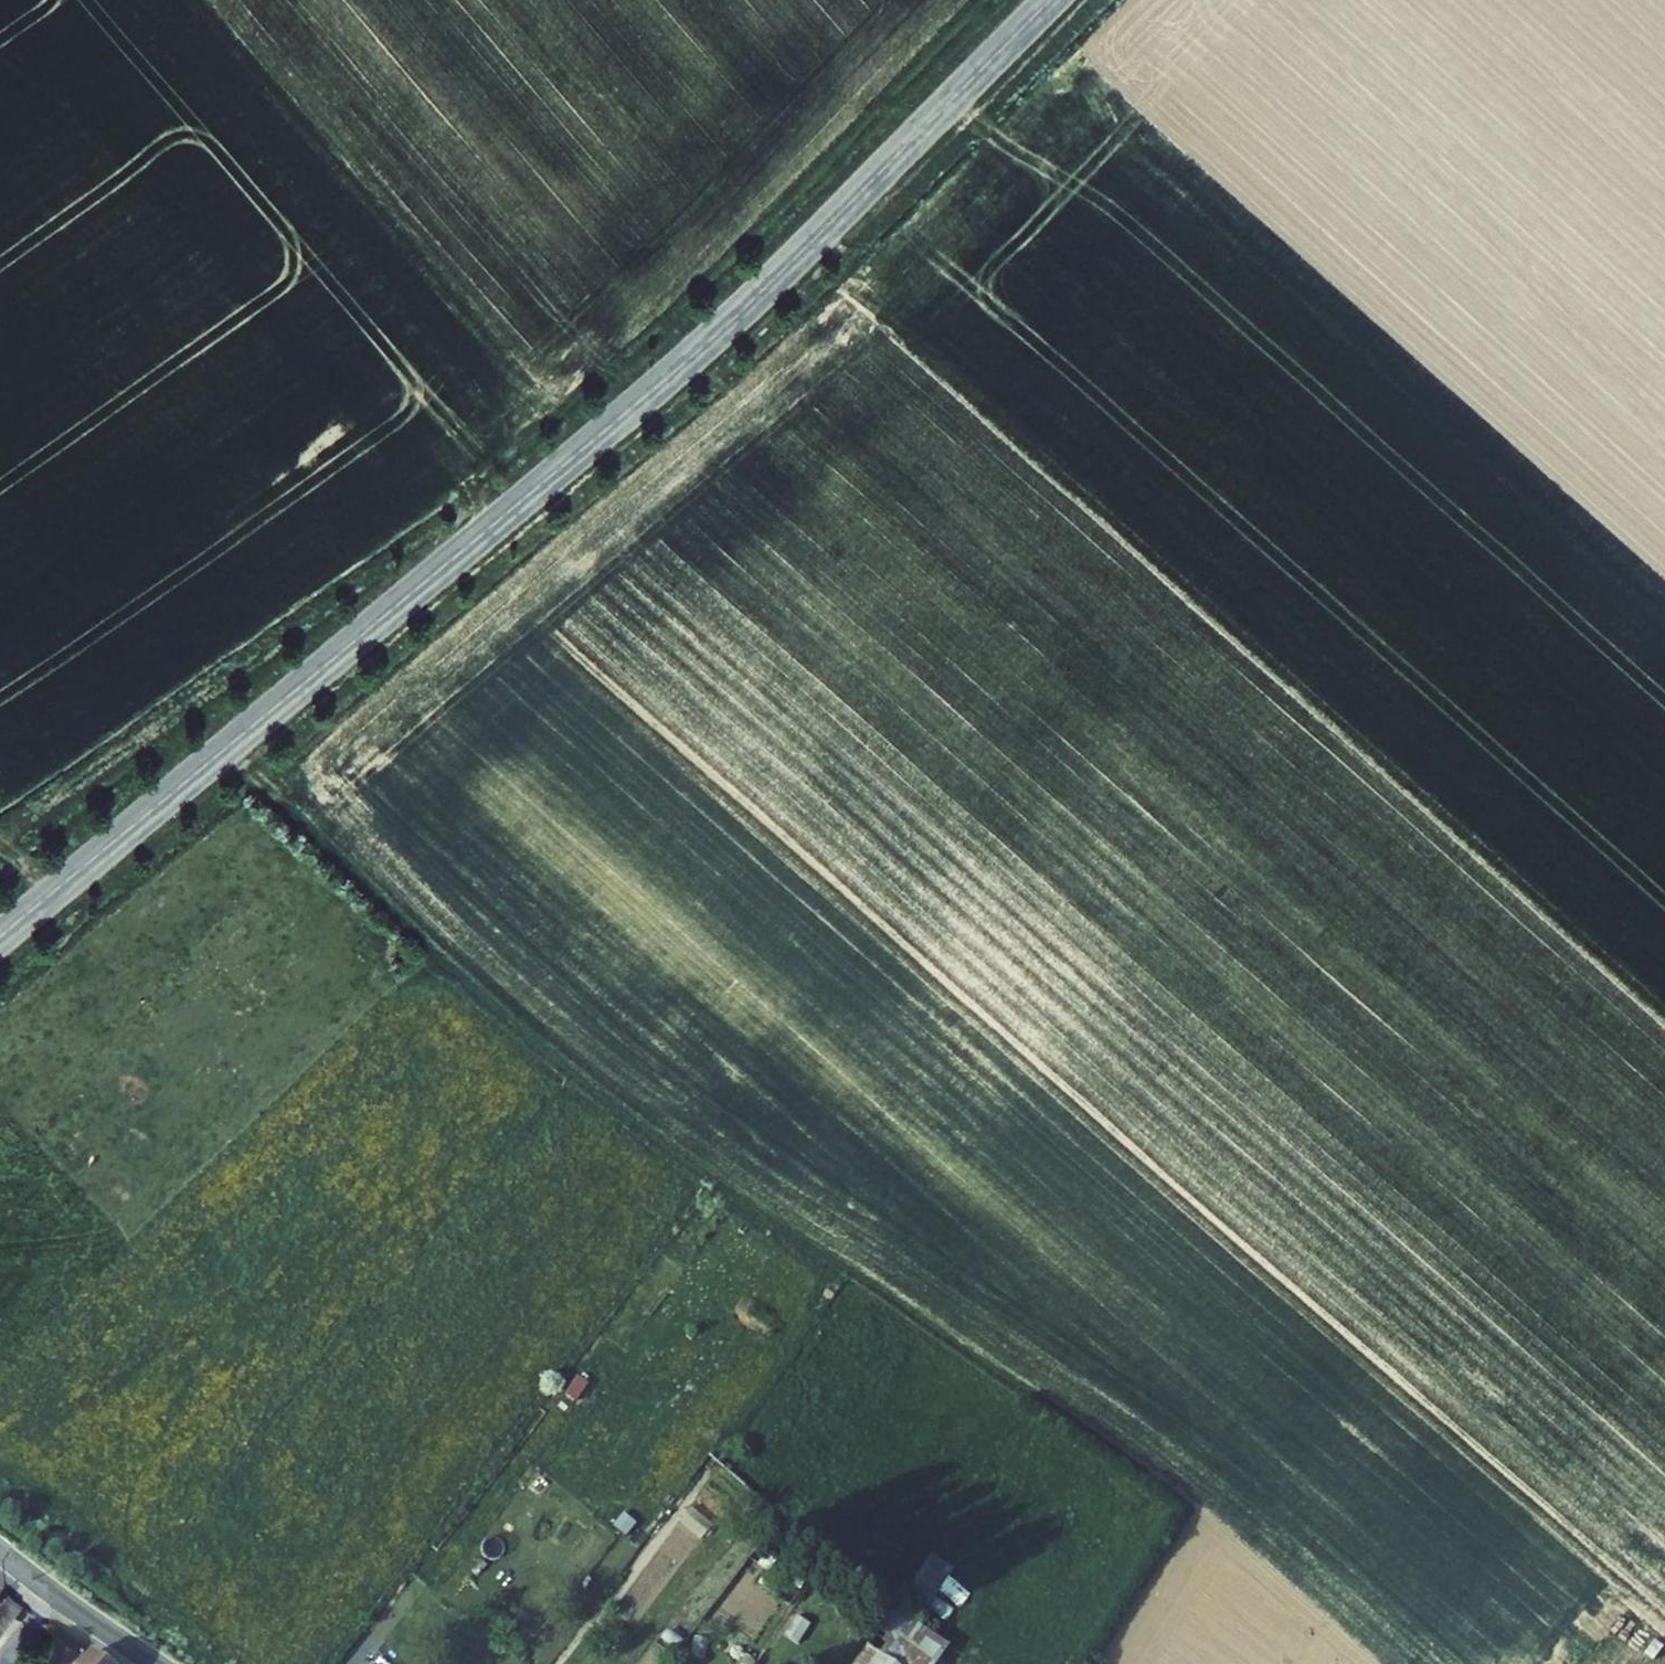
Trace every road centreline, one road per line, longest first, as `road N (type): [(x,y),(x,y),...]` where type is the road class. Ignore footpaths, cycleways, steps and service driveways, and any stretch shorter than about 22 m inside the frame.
road 1 (tertiary): [(0,937),(707,342),(1050,0)]
road 2 (unclassified): [(0,1551),(160,1663)]

